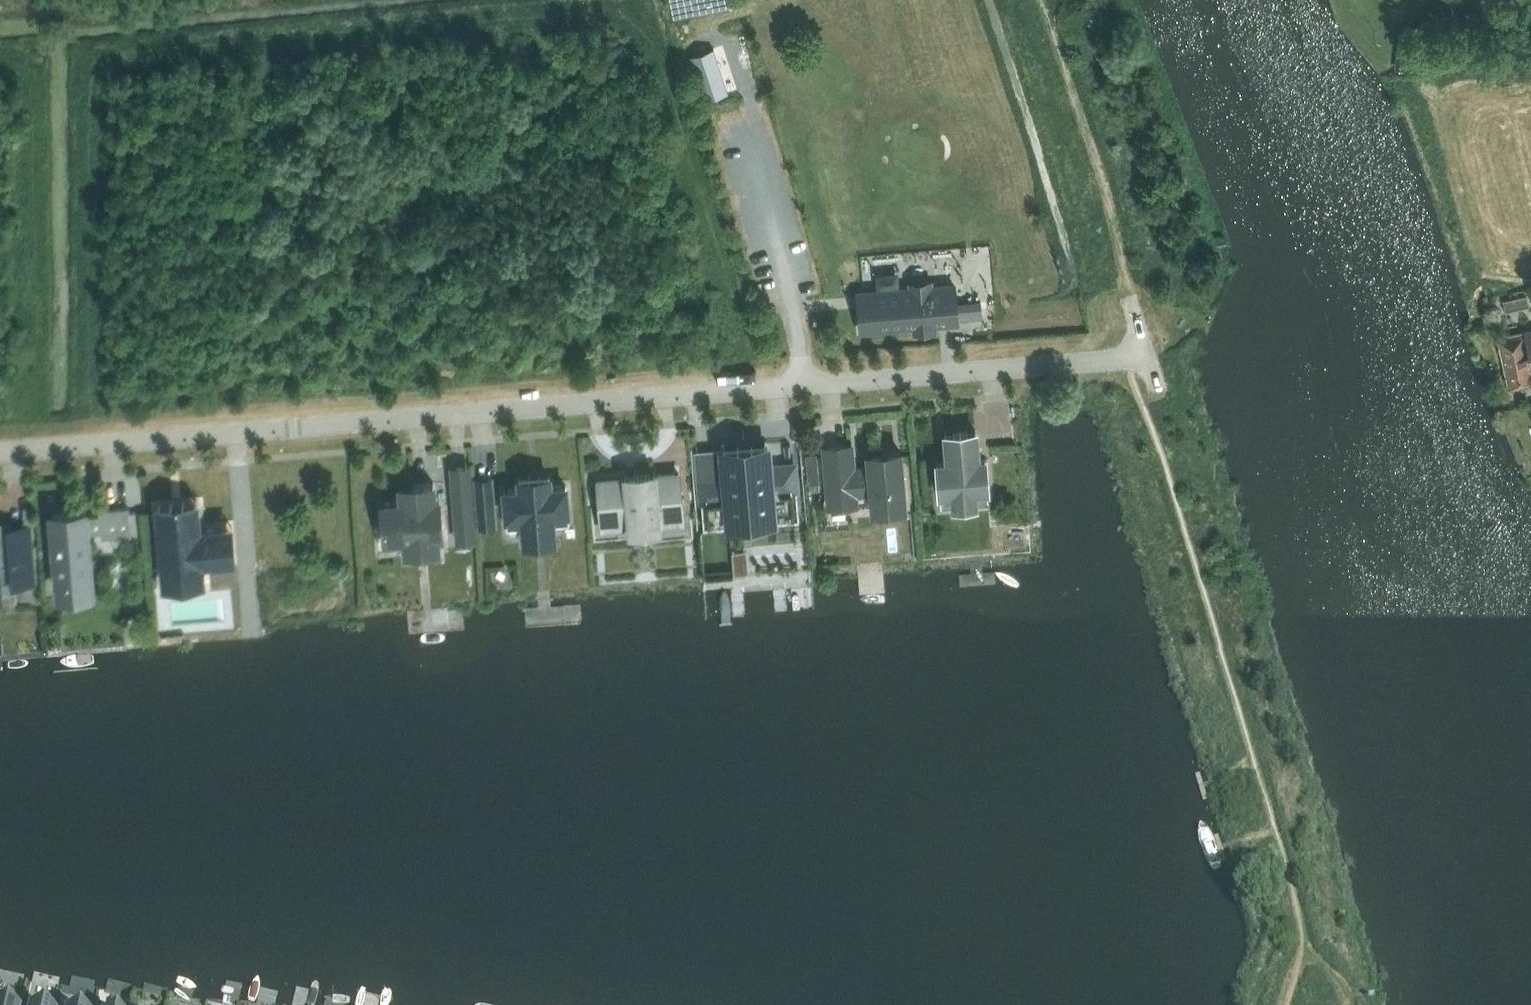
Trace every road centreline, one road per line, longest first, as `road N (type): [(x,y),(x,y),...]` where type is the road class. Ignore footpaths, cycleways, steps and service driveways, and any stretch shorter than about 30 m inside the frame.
road 1 (residential): [(0,454),(1147,357)]

